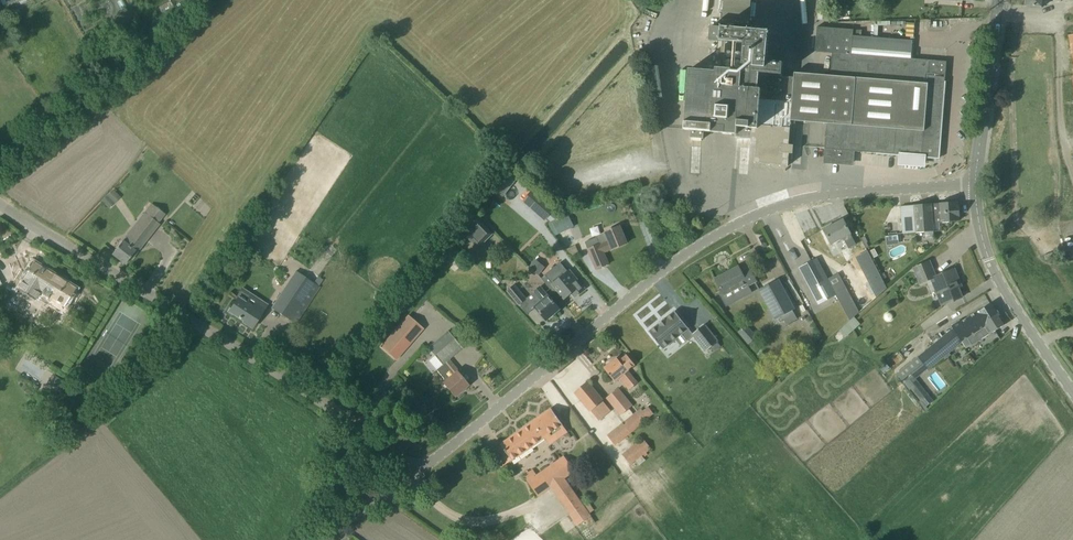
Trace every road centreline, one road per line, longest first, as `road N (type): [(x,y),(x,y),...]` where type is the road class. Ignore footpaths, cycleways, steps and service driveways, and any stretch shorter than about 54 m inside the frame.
road 1 (unclassified): [(413,475),(733,232),(837,197),(978,186)]
road 2 (unclassified): [(413,475),(312,398),(0,204)]
road 3 (track): [(0,498),(203,328)]
road 4 (tertiary): [(1072,392),(988,259),(978,186)]
road 5 (tertiary): [(978,186),(997,0)]

